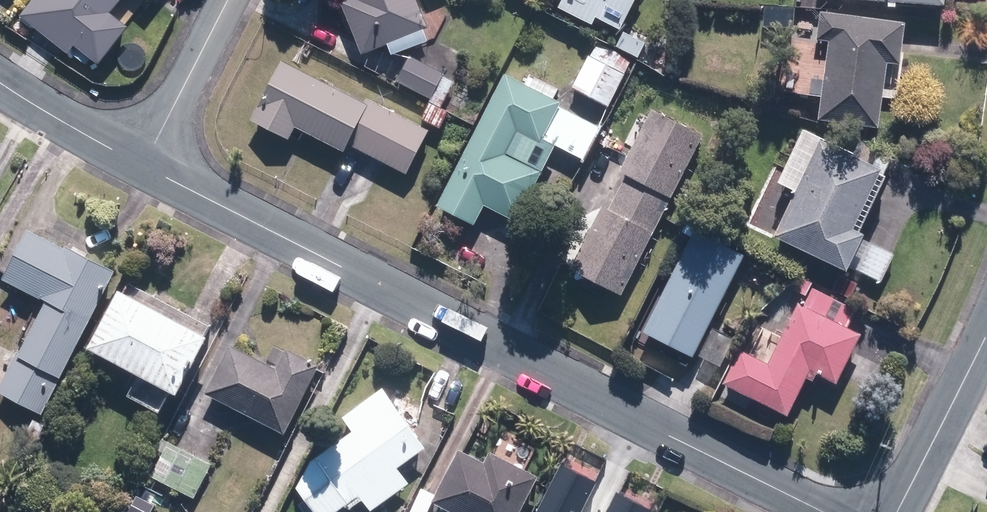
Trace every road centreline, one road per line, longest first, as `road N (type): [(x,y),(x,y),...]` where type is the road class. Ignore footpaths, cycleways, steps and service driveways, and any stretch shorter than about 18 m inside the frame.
road 1 (residential): [(142,167),(817,511)]
road 2 (residential): [(986,328),(895,511)]
road 3 (residential): [(226,0),(142,167)]
road 4 (residential): [(0,83),(142,167)]

